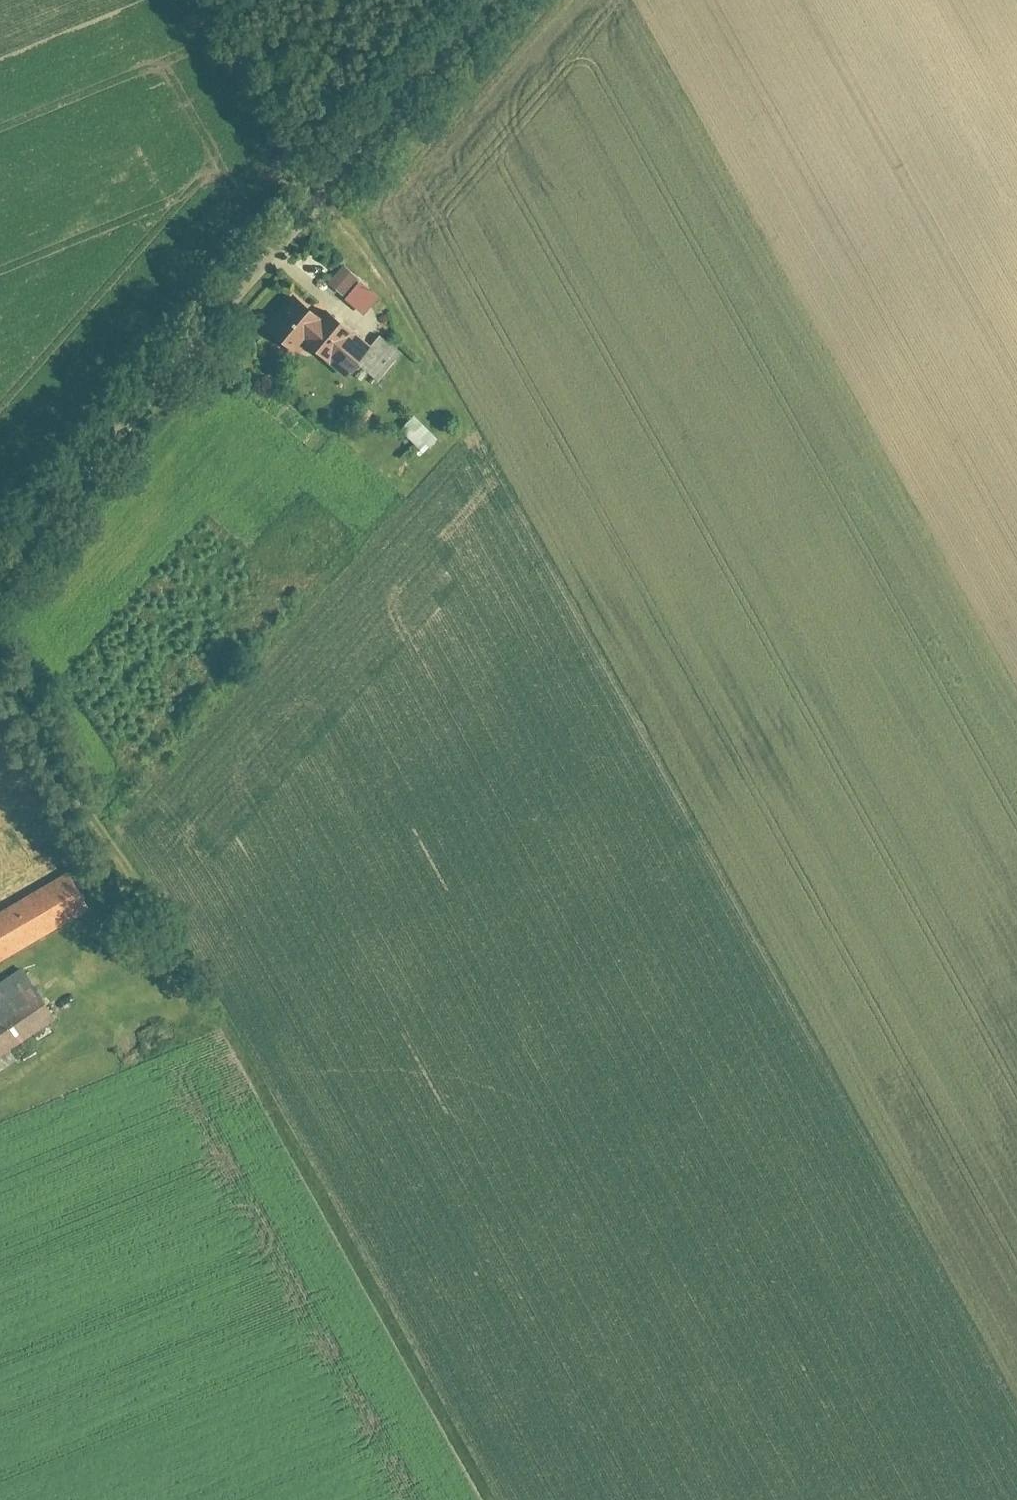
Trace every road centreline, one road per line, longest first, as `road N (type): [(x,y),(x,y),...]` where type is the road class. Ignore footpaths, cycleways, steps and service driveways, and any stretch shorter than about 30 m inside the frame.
road 1 (residential): [(477,0),(329,185),(0,564)]

